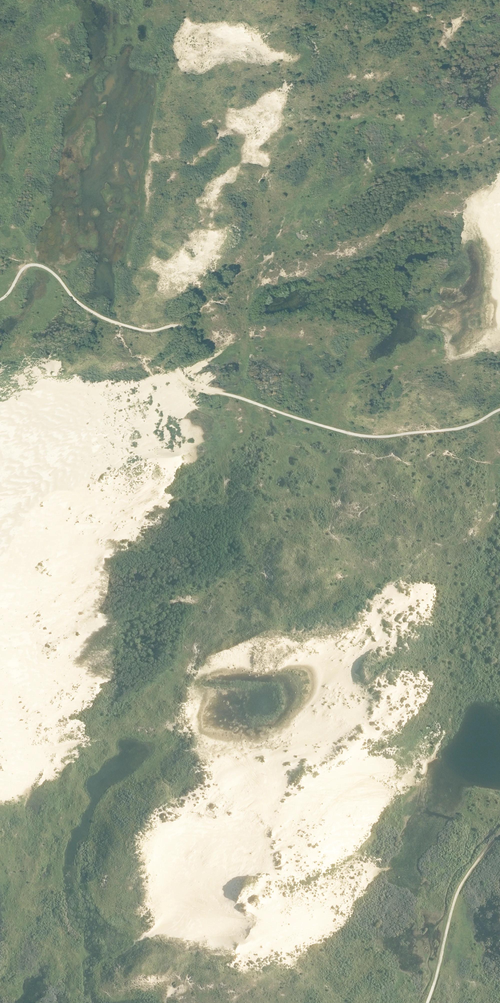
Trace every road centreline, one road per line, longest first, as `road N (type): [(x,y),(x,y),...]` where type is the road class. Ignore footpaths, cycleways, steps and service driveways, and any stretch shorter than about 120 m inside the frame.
road 1 (track): [(499,834),(461,882),(427,1002)]

